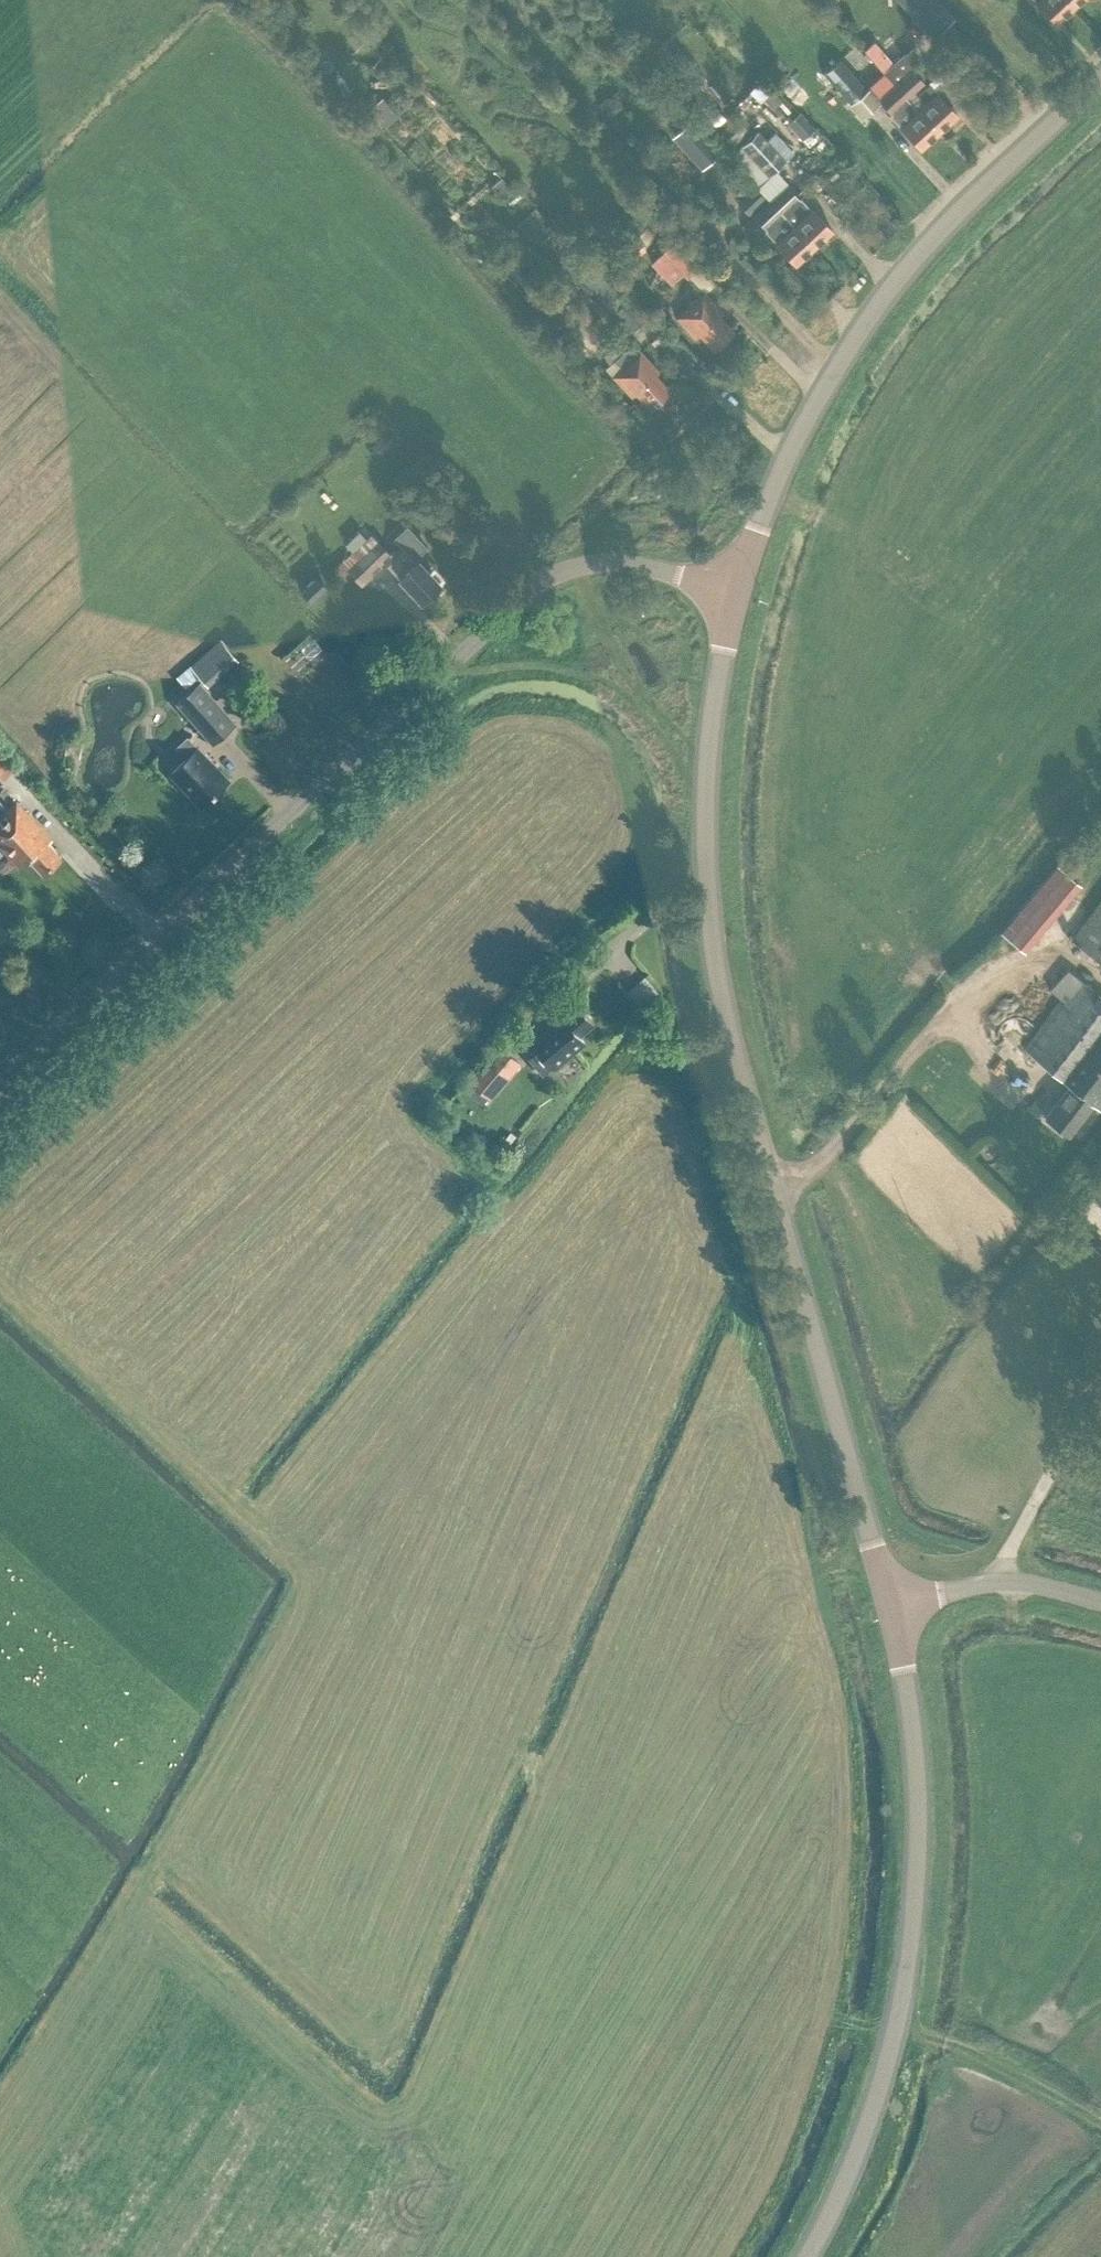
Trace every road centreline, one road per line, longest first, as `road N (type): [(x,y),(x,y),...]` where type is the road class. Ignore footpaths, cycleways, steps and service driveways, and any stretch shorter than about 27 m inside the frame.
road 1 (tertiary): [(889,1603),(722,991),(704,824),(707,745),(736,587)]
road 2 (unclassified): [(736,587),(630,564),(580,565),(522,595),(180,930),(0,1091)]
road 3 (tertiary): [(803,2256),(882,2079),(910,1950),(918,1741),(889,1603)]
road 4 (tertiary): [(736,587),(812,408),(864,325),(946,222),(1100,75)]
road 5 (unclassified): [(1100,1600),(1021,1581),(889,1603)]

